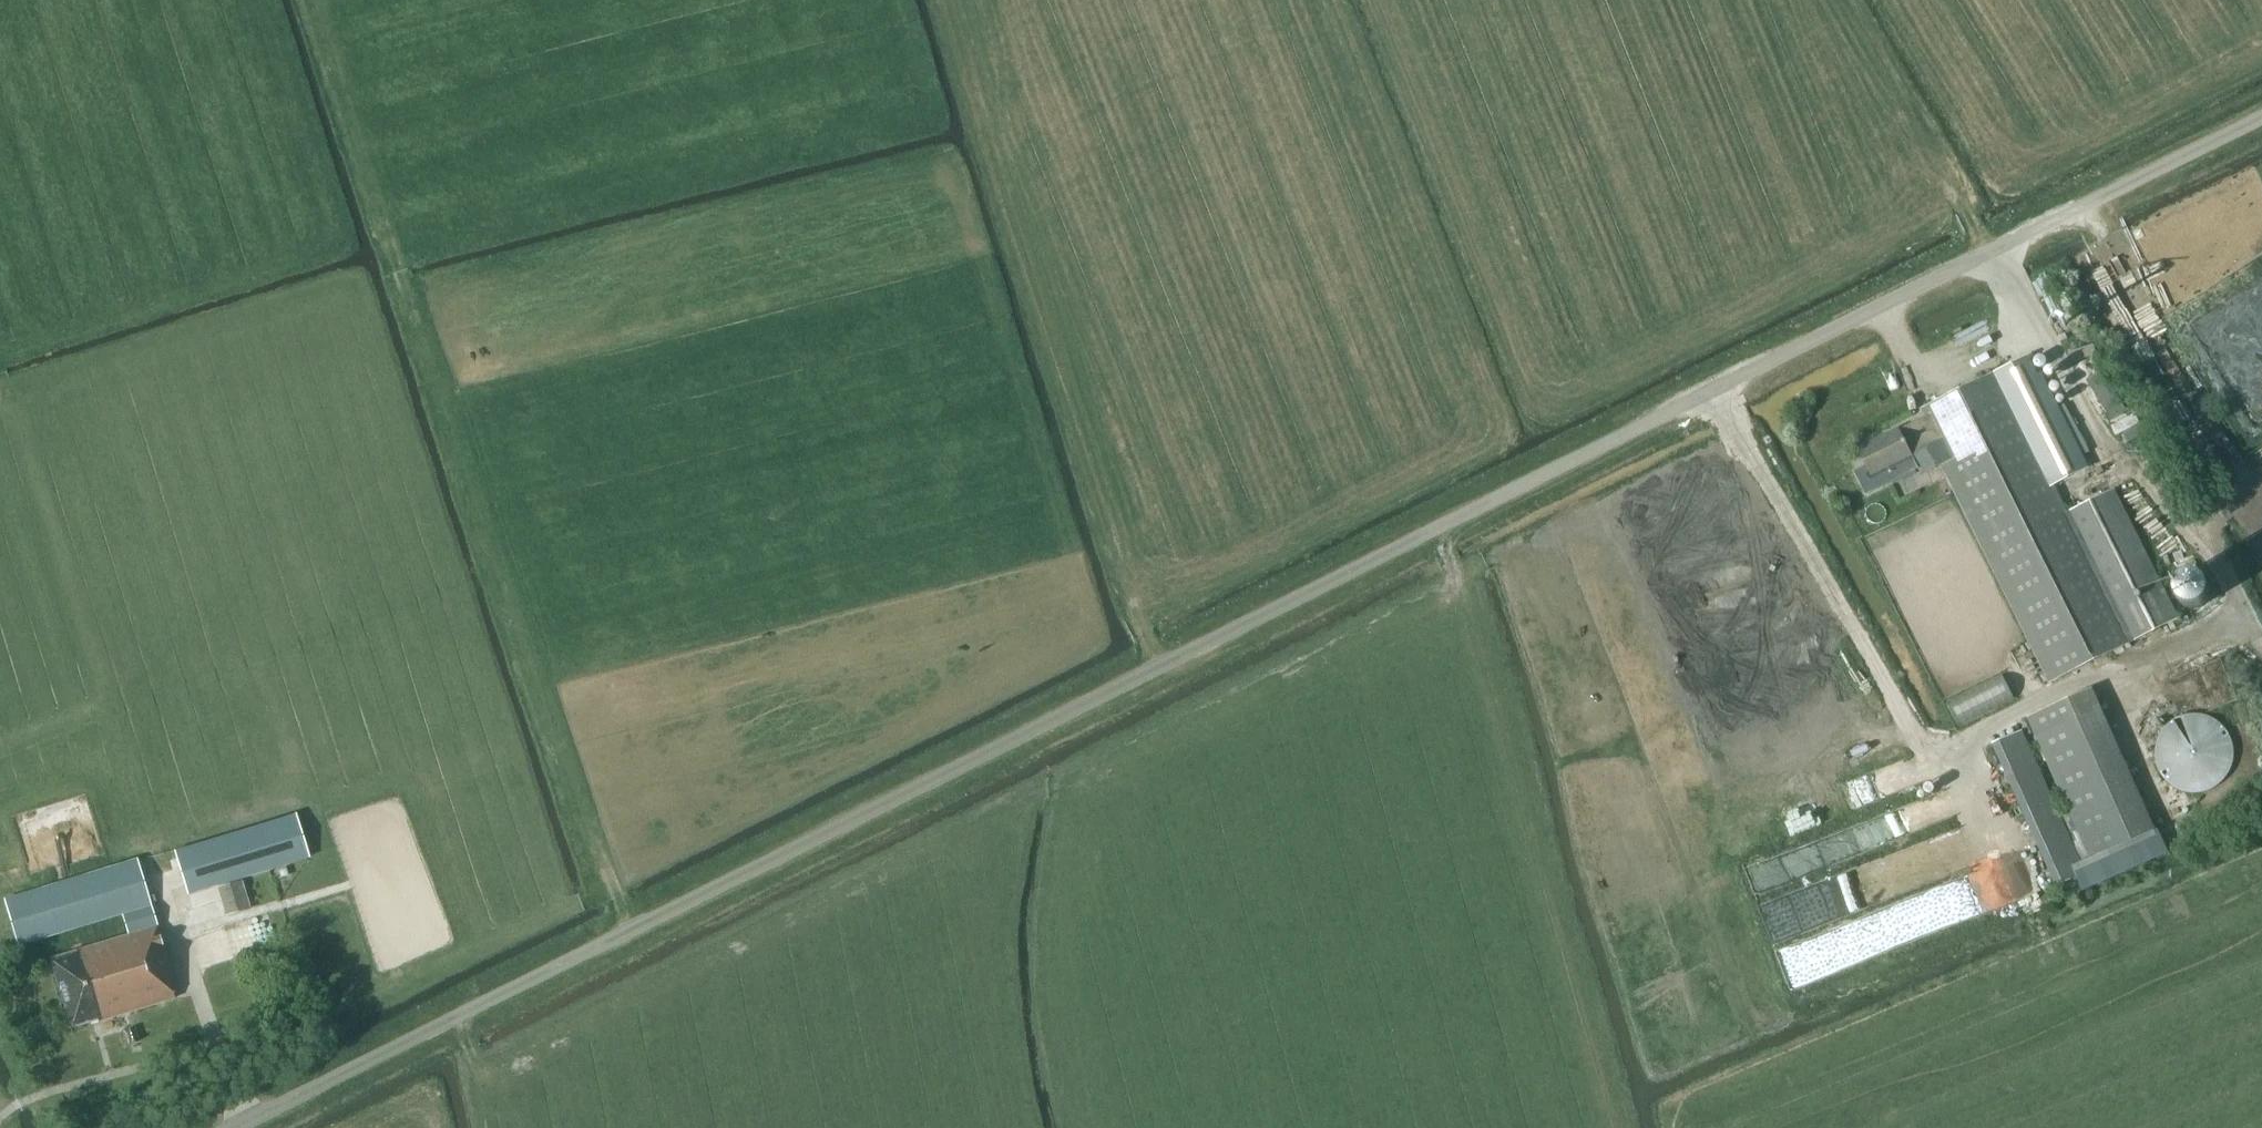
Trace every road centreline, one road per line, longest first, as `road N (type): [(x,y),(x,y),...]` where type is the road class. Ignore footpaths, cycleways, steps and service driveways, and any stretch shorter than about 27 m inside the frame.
road 1 (unclassified): [(248,1127),(2261,117)]

